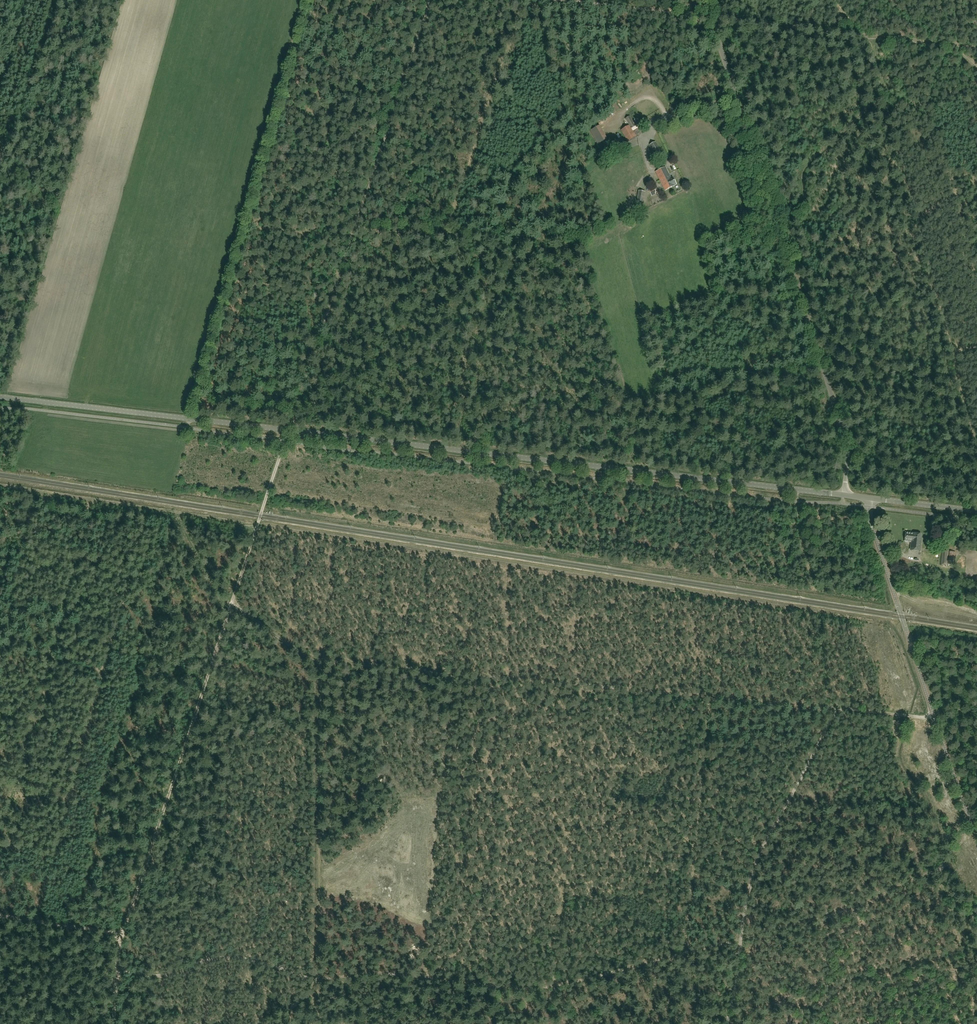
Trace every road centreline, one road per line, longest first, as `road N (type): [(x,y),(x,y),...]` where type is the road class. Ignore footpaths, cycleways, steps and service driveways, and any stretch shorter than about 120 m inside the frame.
road 1 (track): [(116,974),(162,976),(228,957),(312,979),(388,973),(544,988),(857,908),(939,869),(954,853),(967,809),(976,809)]
road 2 (tertiary): [(845,495),(0,397)]
road 3 (track): [(234,602),(316,662),(935,719)]
road 4 (track): [(257,527),(429,0)]
road 5 (unclassified): [(845,495),(840,421),(706,0)]
road 6 (track): [(120,934),(135,911),(257,527)]
road 7 (track): [(150,510),(38,922)]
road 8 (track): [(873,37),(976,443)]
road 9 (tertiary): [(976,827),(913,653),(870,499)]
road 10 (track): [(837,708),(752,863),(722,1023)]
road 11 (track): [(422,977),(454,673)]
road 12 (track): [(446,229),(526,0)]
road 13 (track): [(355,223),(530,235)]
road 14 (track): [(712,18),(558,0)]
road 15 (track): [(0,486),(150,510)]
road 16 (track): [(859,36),(712,21)]
road 17 (track): [(120,934),(0,917)]

